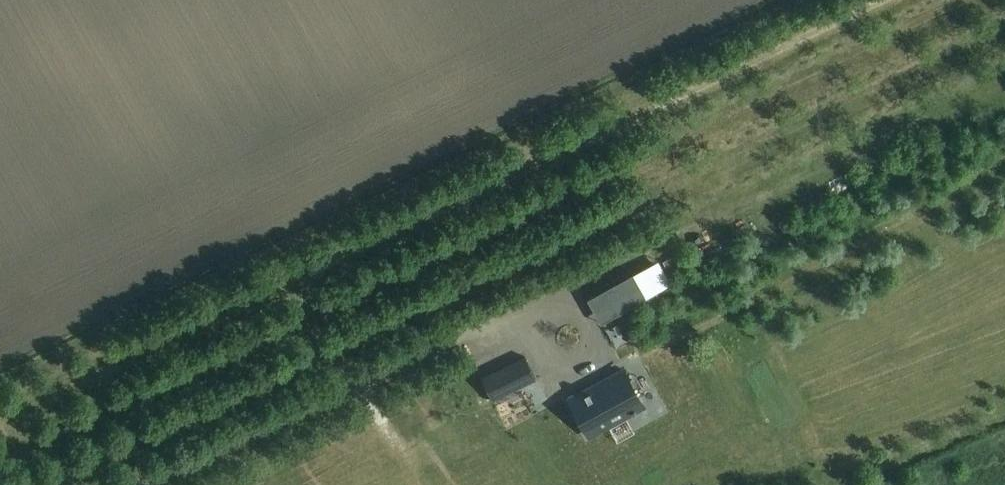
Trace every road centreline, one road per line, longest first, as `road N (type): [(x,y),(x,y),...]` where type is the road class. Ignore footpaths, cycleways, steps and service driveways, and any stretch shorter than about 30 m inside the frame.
road 1 (track): [(879,0),(0,422)]
road 2 (track): [(143,484),(1004,69)]
road 3 (track): [(322,265),(306,290),(306,313),(358,381)]

